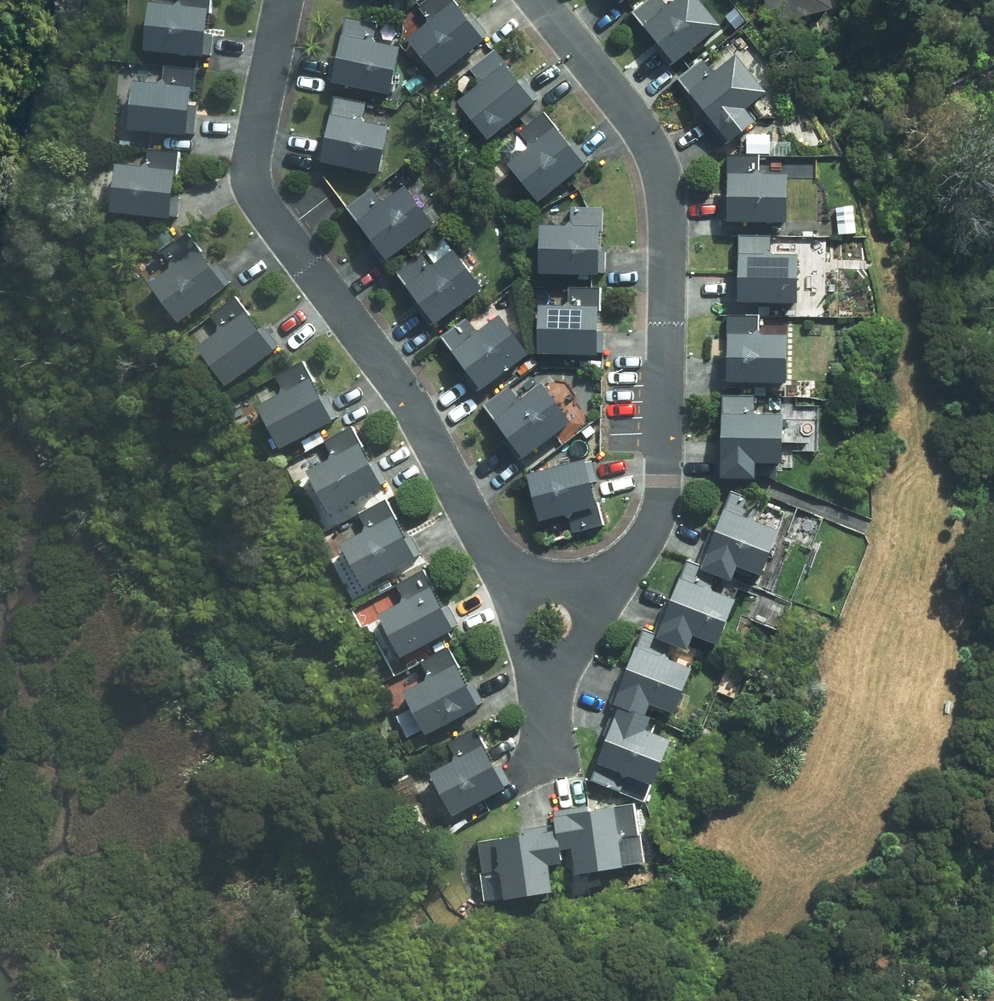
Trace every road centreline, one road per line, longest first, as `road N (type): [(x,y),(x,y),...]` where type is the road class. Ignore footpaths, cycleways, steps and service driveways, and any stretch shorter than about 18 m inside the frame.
road 1 (residential): [(513,569),(482,535),(405,394),(269,217),(254,176),(253,130),(284,0)]
road 2 (residential): [(536,0),(657,154),(669,195),(662,504),(642,546),(603,576)]
road 3 (residential): [(603,576),(543,703)]
road 4 (residential): [(543,703),(524,648),(513,569)]

